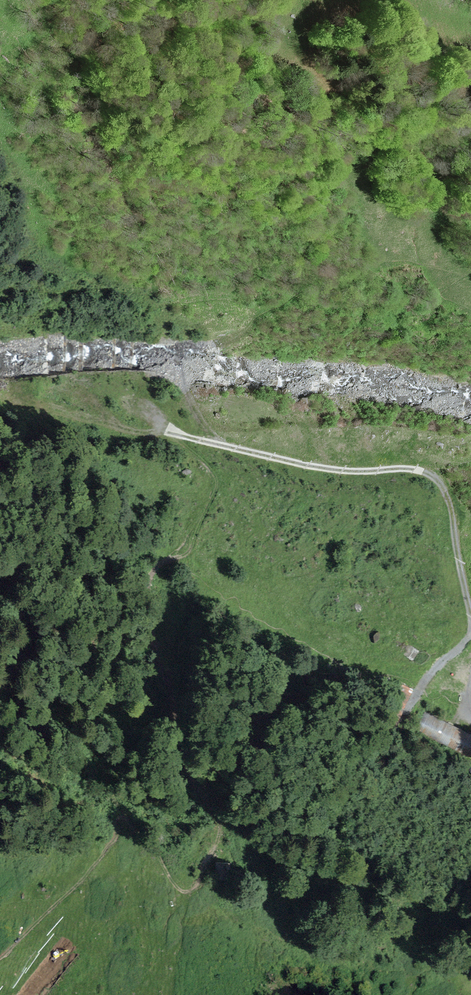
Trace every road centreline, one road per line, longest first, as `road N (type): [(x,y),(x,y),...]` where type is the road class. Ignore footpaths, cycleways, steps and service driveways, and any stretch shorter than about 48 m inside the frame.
road 1 (track): [(470,616),(454,516),(428,475),(290,463),(175,433),(141,398)]
road 2 (track): [(226,447),(201,422),(182,375),(188,357),(248,324),(246,306),(111,286),(0,291)]
road 3 (track): [(175,433),(79,413),(18,385)]

